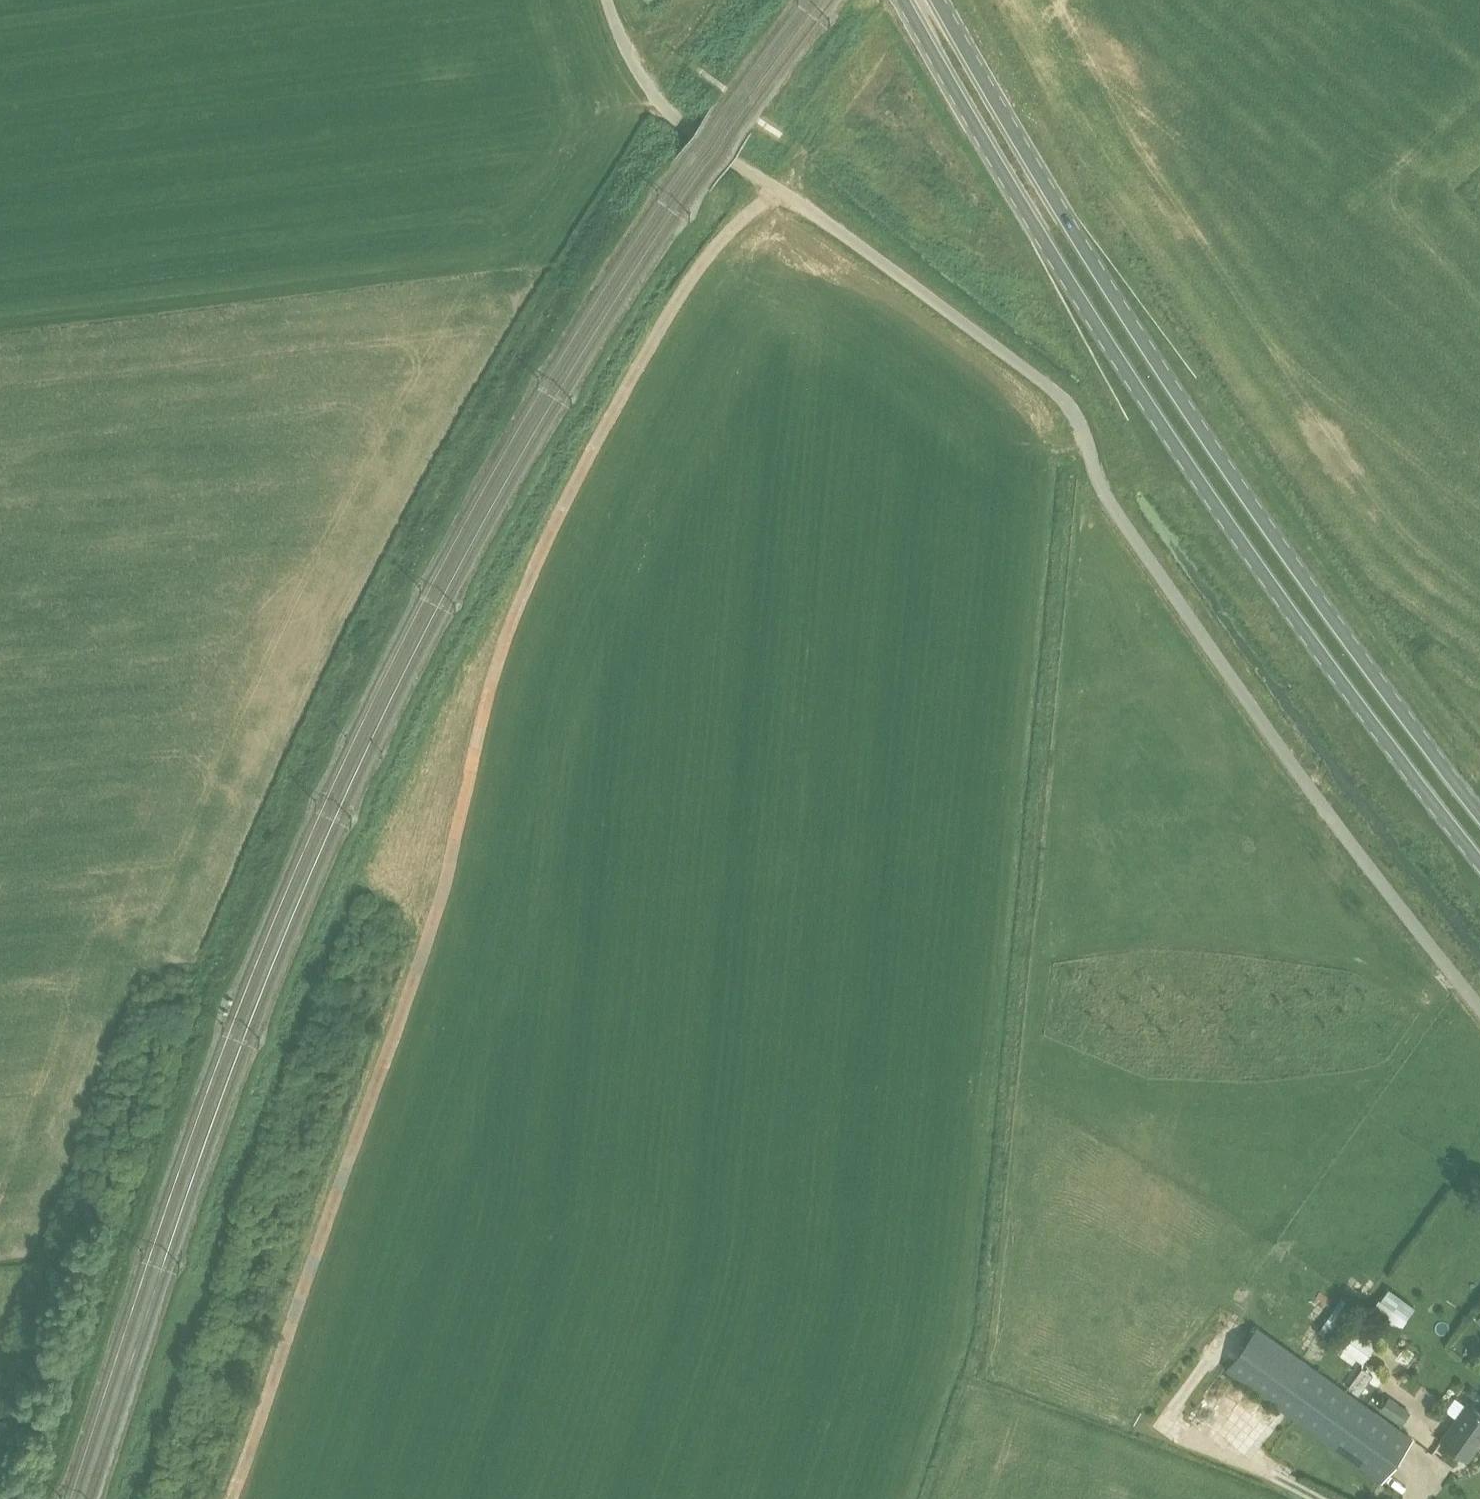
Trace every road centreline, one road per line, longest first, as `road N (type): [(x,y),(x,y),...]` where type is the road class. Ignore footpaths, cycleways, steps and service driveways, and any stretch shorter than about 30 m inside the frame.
road 1 (track): [(1479,1007),(1276,742),(1106,498),(1067,401),(692,131),(632,64),(606,0)]
road 2 (primary): [(907,0),(1168,431),(1297,624),(1479,863)]
road 3 (primary): [(1479,823),(1194,416),(1067,221),(940,0)]

